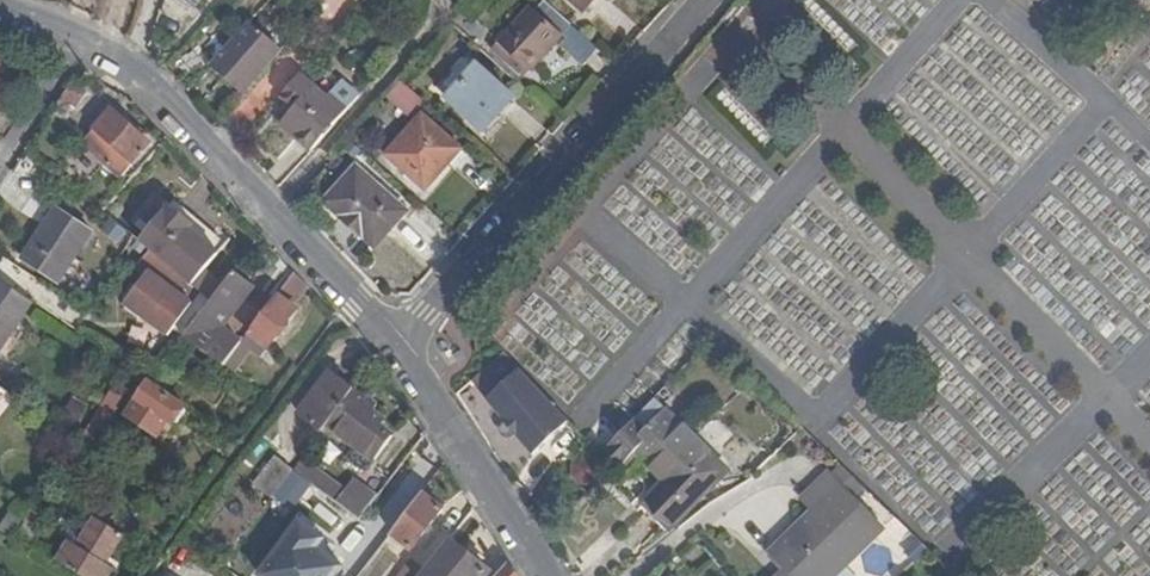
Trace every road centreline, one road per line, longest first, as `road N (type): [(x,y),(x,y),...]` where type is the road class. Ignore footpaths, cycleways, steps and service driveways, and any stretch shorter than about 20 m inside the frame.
road 1 (residential): [(707,0),(396,348)]
road 2 (residential): [(396,348),(156,84),(88,38)]
road 3 (residential): [(545,575),(396,348)]
road 4 (residential): [(0,181),(88,38)]

